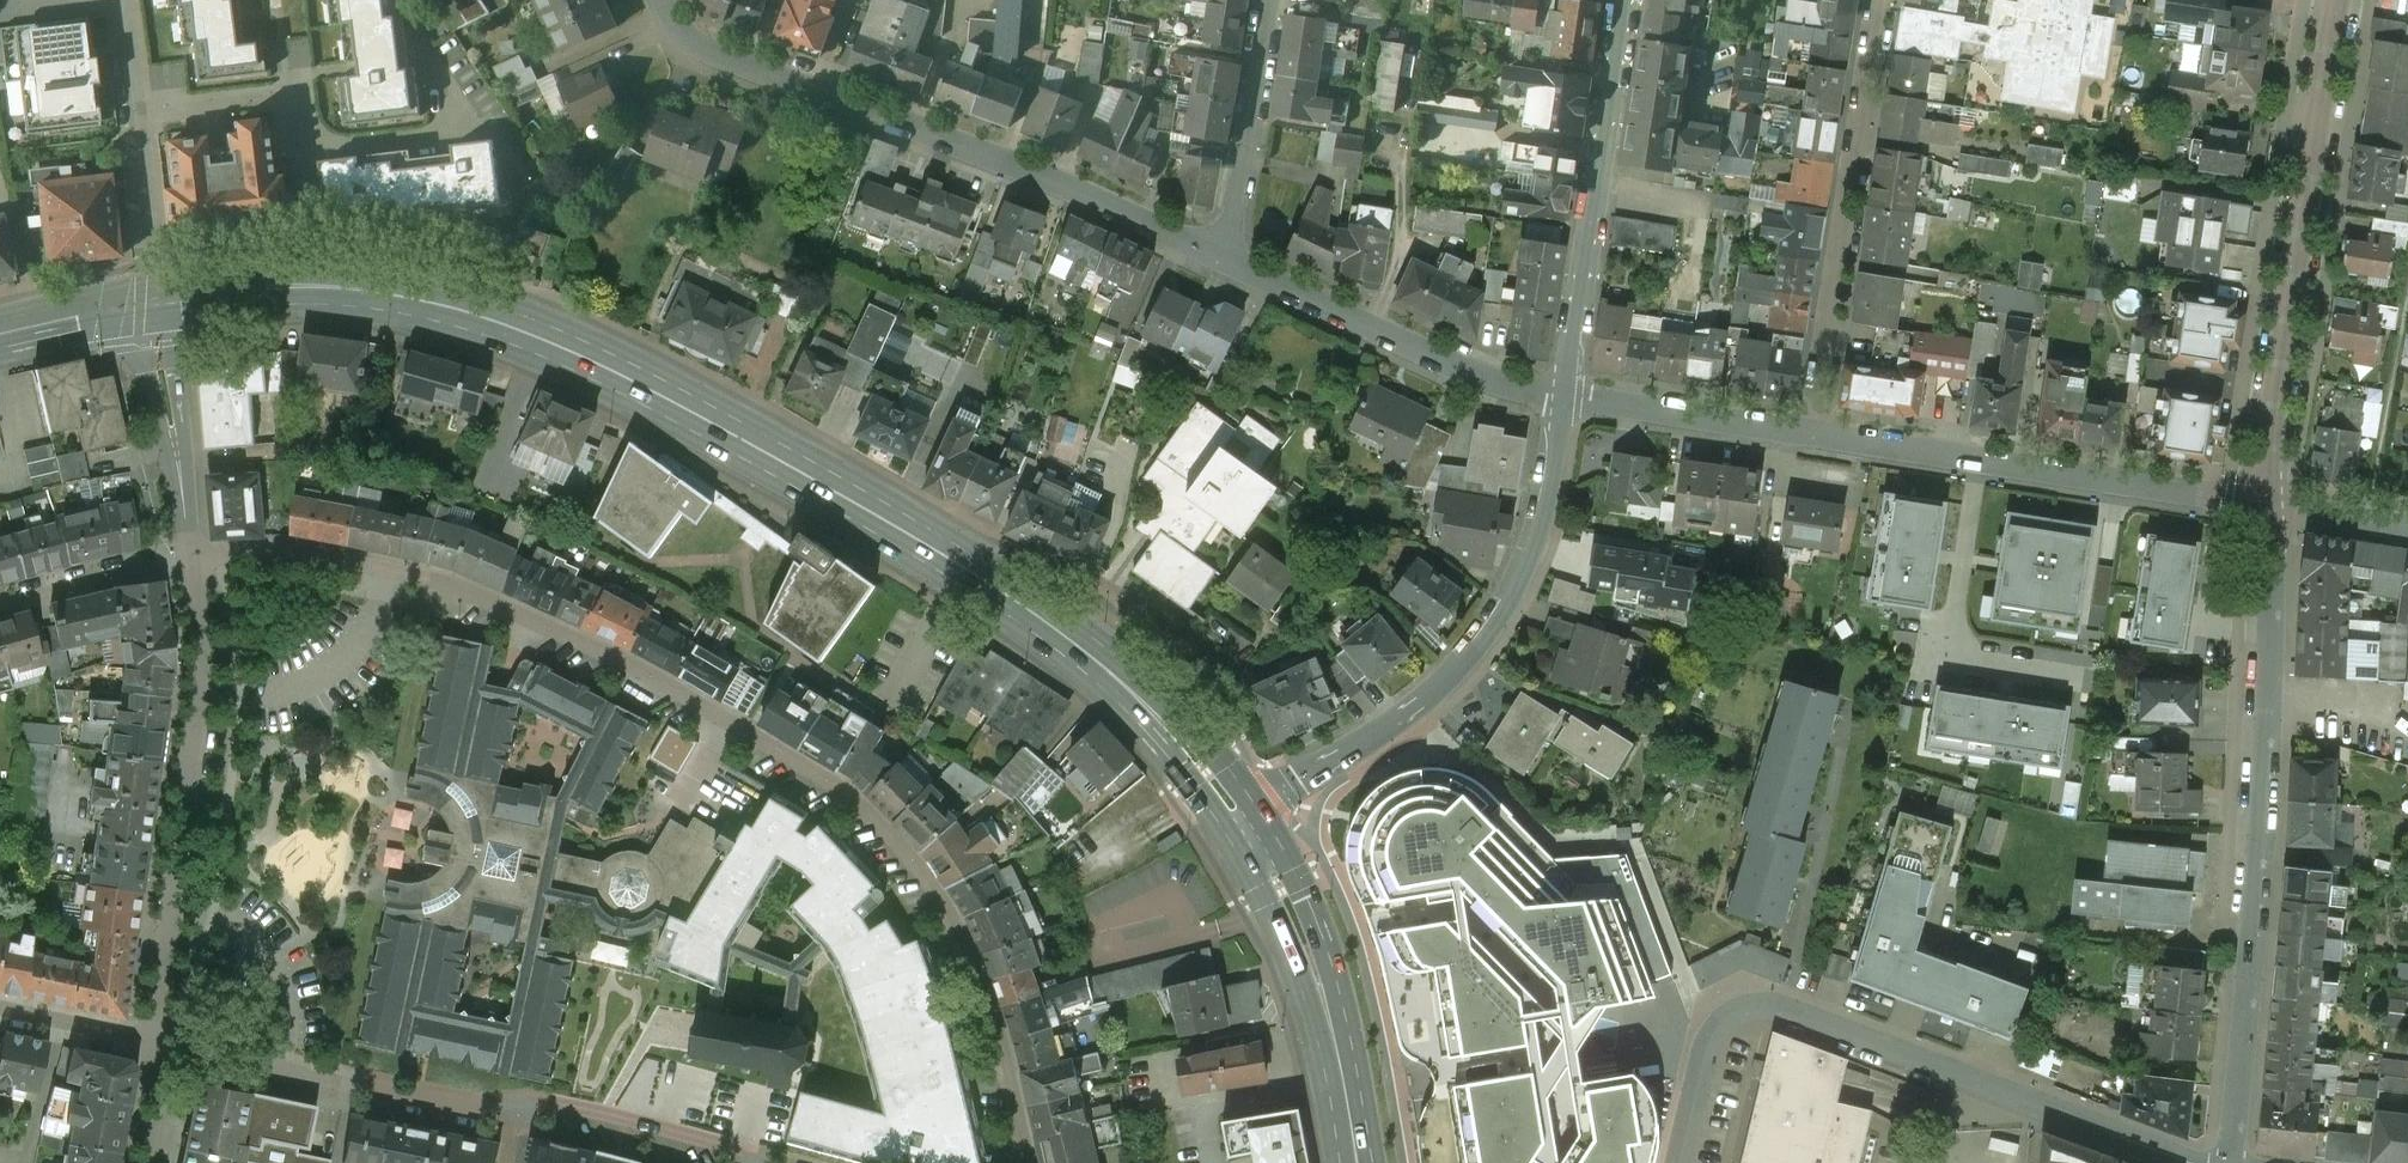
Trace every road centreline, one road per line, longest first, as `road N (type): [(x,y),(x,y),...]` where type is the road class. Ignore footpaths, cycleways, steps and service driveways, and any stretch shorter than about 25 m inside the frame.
road 1 (secondary): [(1257,808),(1186,719),(1023,586),(636,365),(493,303),(371,274),(260,270),(156,284)]
road 2 (secondary): [(160,314),(300,303),(394,310),(498,340),(629,398),(932,567),(1045,640),(1132,716),(1226,832)]
road 3 (residential): [(1028,1162),(998,1036),(944,908),(886,835),(841,794),(674,692),(448,586),(299,557),(192,556)]
road 4 (residential): [(2238,1162),(2265,910),(2268,499)]
road 5 (residential): [(2183,1162),(1810,1011),(1756,1003),(1729,1017),(1714,1045),(1685,1162)]
road 6 (residential): [(664,0),(697,46),(1064,188),(1225,259)]
road 7 (residential): [(168,1044),(464,1109),(522,1104),(603,1112),(733,1162)]
road 8 (residential): [(1566,393),(1553,504),(1531,581),(1480,653),(1436,693),(1257,808)]
road 9 (residential): [(2268,499),(2350,0)]
road 10 (residential): [(192,556),(205,664),(172,904),(168,1044)]
road 11 (residential): [(1812,432),(2268,499)]
road 12 (residential): [(1878,0),(1812,432)]
road 13 (residential): [(1625,0),(1566,393)]
road 14 (secondary): [(1373,1162),(1326,951),(1257,808)]
road 15 (residential): [(1225,259),(1453,367),(1566,393)]
road 16 (secondary): [(1226,832),(1298,979),(1340,1162)]
road 17 (residential): [(1269,0),(1225,259)]
road 18 (residential): [(118,0),(151,253)]
road 19 (residential): [(1566,393),(1812,432)]
road 20 (residential): [(160,314),(192,556)]
road 21 (residential): [(192,556),(0,599)]
road 22 (residential): [(0,1008),(168,1044)]
road 23 (secondary): [(0,349),(160,314)]
road 24 (secondary): [(156,284),(0,320)]
road 25 (residential): [(2268,499),(2407,523)]
road 26 (residential): [(146,1162),(168,1044)]

